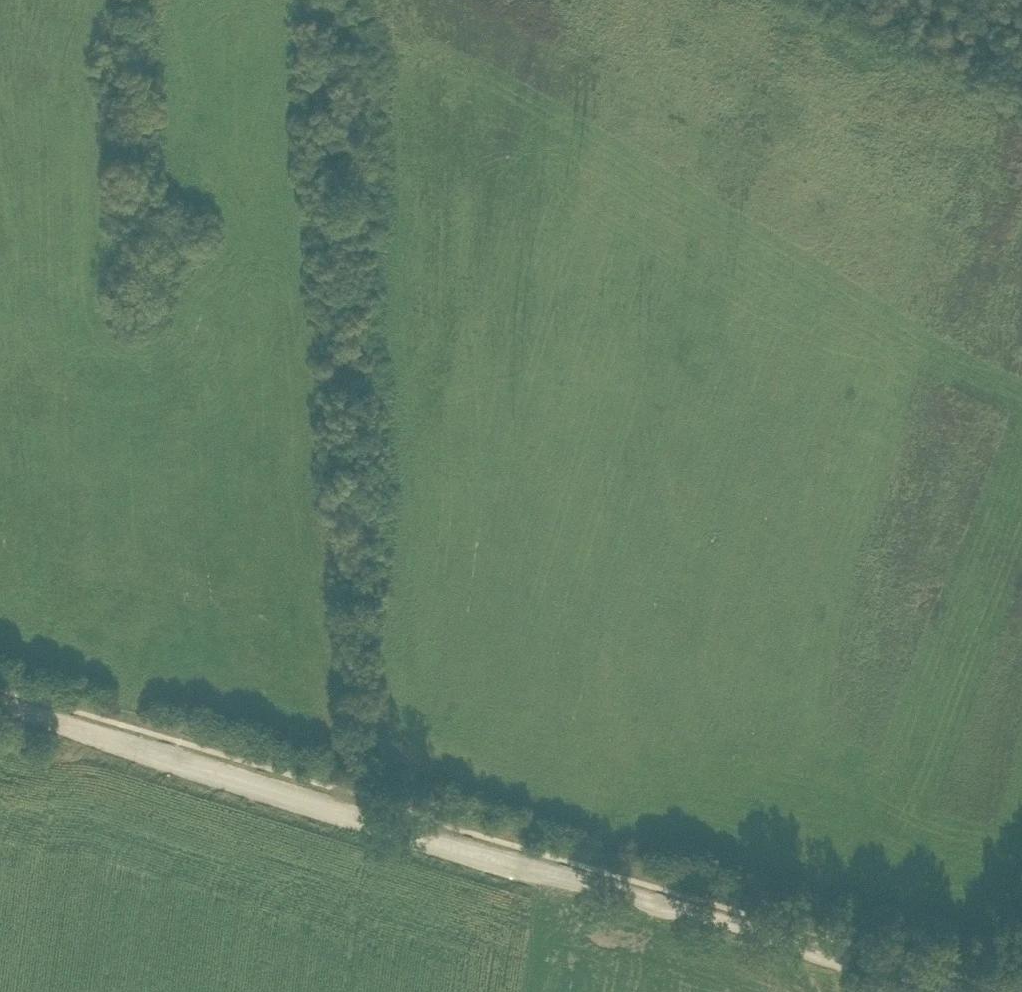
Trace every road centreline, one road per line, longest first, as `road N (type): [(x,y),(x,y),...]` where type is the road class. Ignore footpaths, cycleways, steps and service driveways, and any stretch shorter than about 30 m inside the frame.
road 1 (track): [(0,710),(951,991)]

